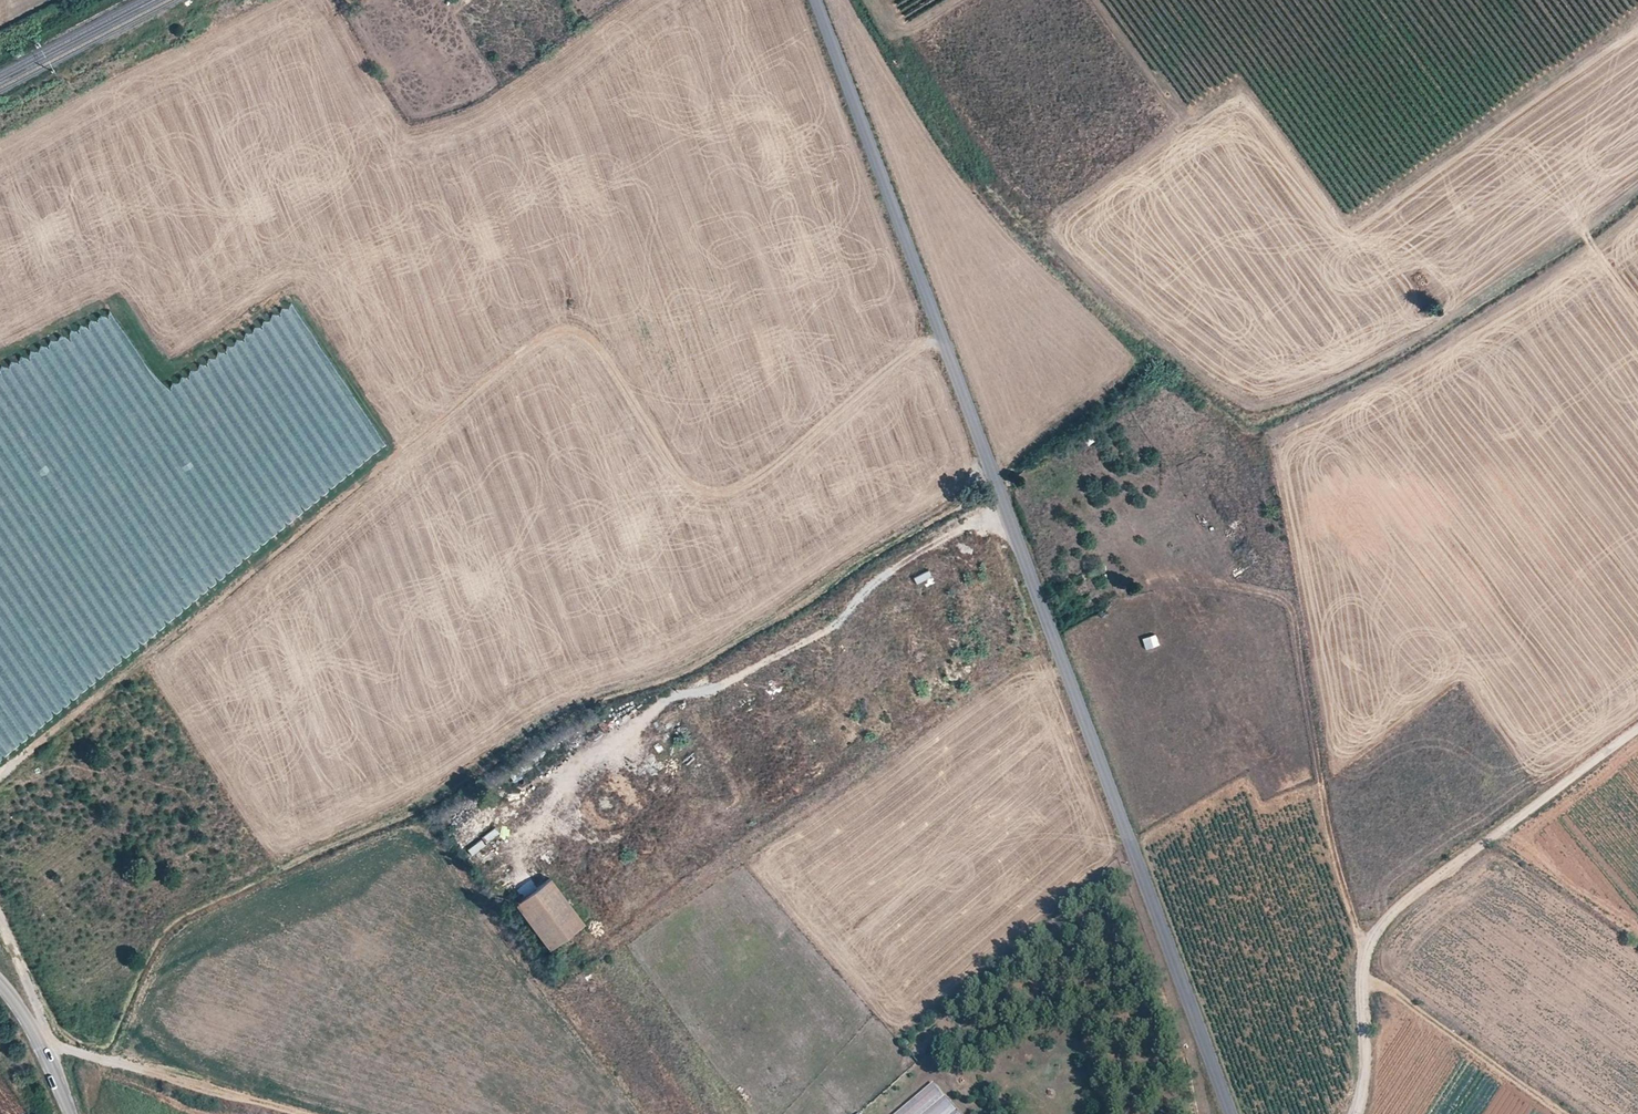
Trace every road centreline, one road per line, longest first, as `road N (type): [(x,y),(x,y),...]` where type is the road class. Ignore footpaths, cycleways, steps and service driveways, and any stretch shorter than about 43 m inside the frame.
road 1 (track): [(0,775),(563,318),(600,344),(710,497),(732,491),(939,332)]
road 2 (tertiary): [(1230,1113),(815,0)]
road 3 (unclassified): [(1637,737),(1413,901),(1372,942),(1363,980),(1365,1090),(1357,1113)]
road 4 (track): [(47,1056),(92,1057),(289,1113)]
road 5 (tertiary): [(72,1113),(26,1013),(0,980)]

